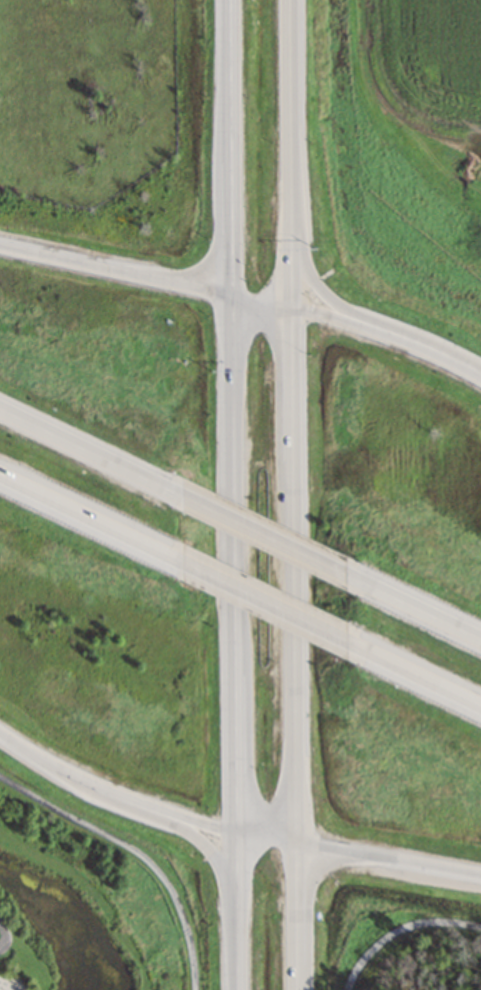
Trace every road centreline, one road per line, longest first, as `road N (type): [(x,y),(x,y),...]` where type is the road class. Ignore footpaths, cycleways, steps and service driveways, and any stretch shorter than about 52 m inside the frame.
road 1 (trunk): [(295,844),(293,306)]
road 2 (trunk): [(232,295),(235,832)]
road 3 (trunk): [(232,0),(232,295)]
road 4 (trunk): [(293,254),(291,0)]
road 5 (trunk): [(232,295),(0,246)]
road 6 (trunk): [(0,474),(180,561)]
road 7 (trunk): [(180,496),(0,409)]
road 8 (trunk): [(295,844),(480,875)]
road 9 (trunk): [(0,731),(74,779),(163,813)]
road 10 (trunk): [(180,561),(345,641)]
road 11 (trunk): [(344,575),(180,496)]
road 12 (trunk): [(480,643),(344,575)]
road 13 (trunk): [(345,641),(480,709)]
road 14 (trunk): [(297,989),(295,844)]
road 15 (trunk): [(480,378),(364,328)]

